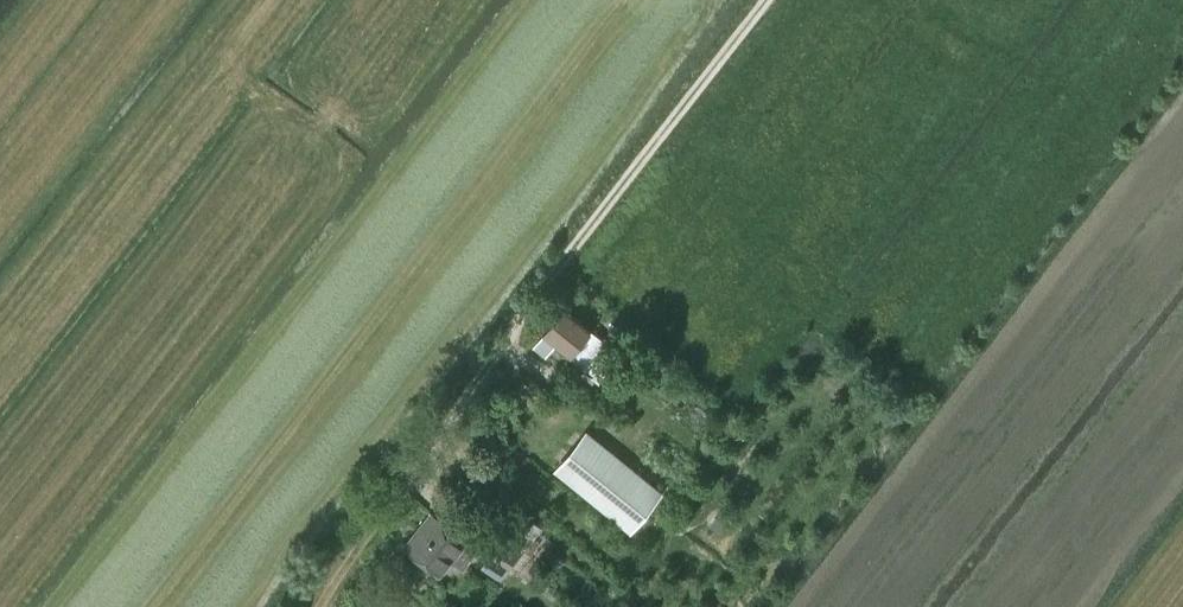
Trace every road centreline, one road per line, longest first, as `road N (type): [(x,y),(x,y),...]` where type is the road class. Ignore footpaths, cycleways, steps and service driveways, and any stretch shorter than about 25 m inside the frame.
road 1 (track): [(319,606),(475,384)]

